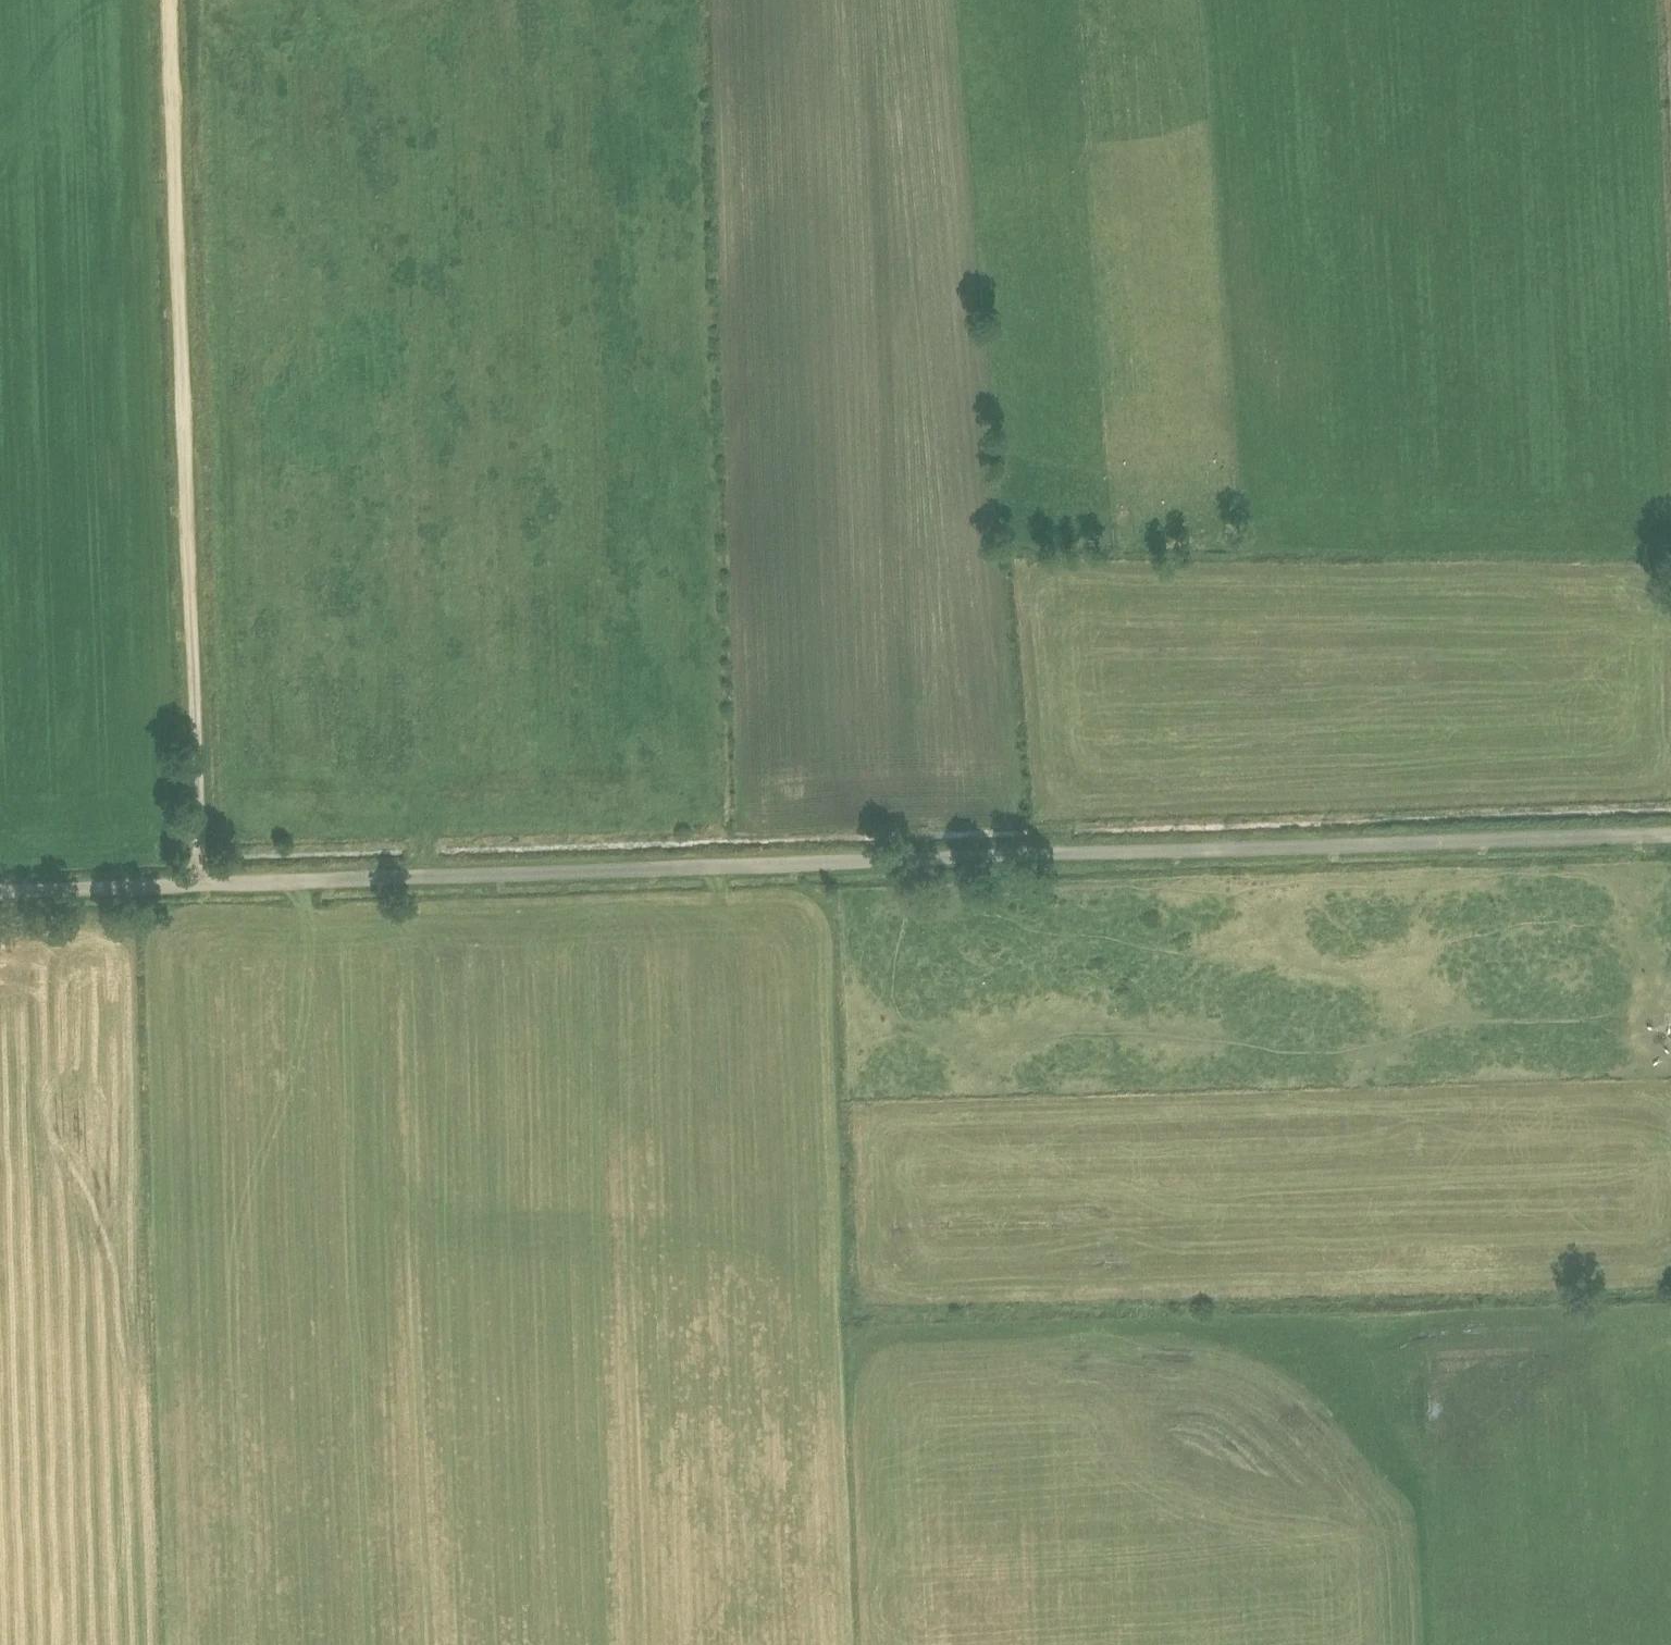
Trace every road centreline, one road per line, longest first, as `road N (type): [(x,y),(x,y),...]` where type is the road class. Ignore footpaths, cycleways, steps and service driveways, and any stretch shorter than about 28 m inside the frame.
road 1 (track): [(200,881),(1670,835)]
road 2 (track): [(200,881),(170,0)]
road 3 (track): [(0,890),(200,881)]

